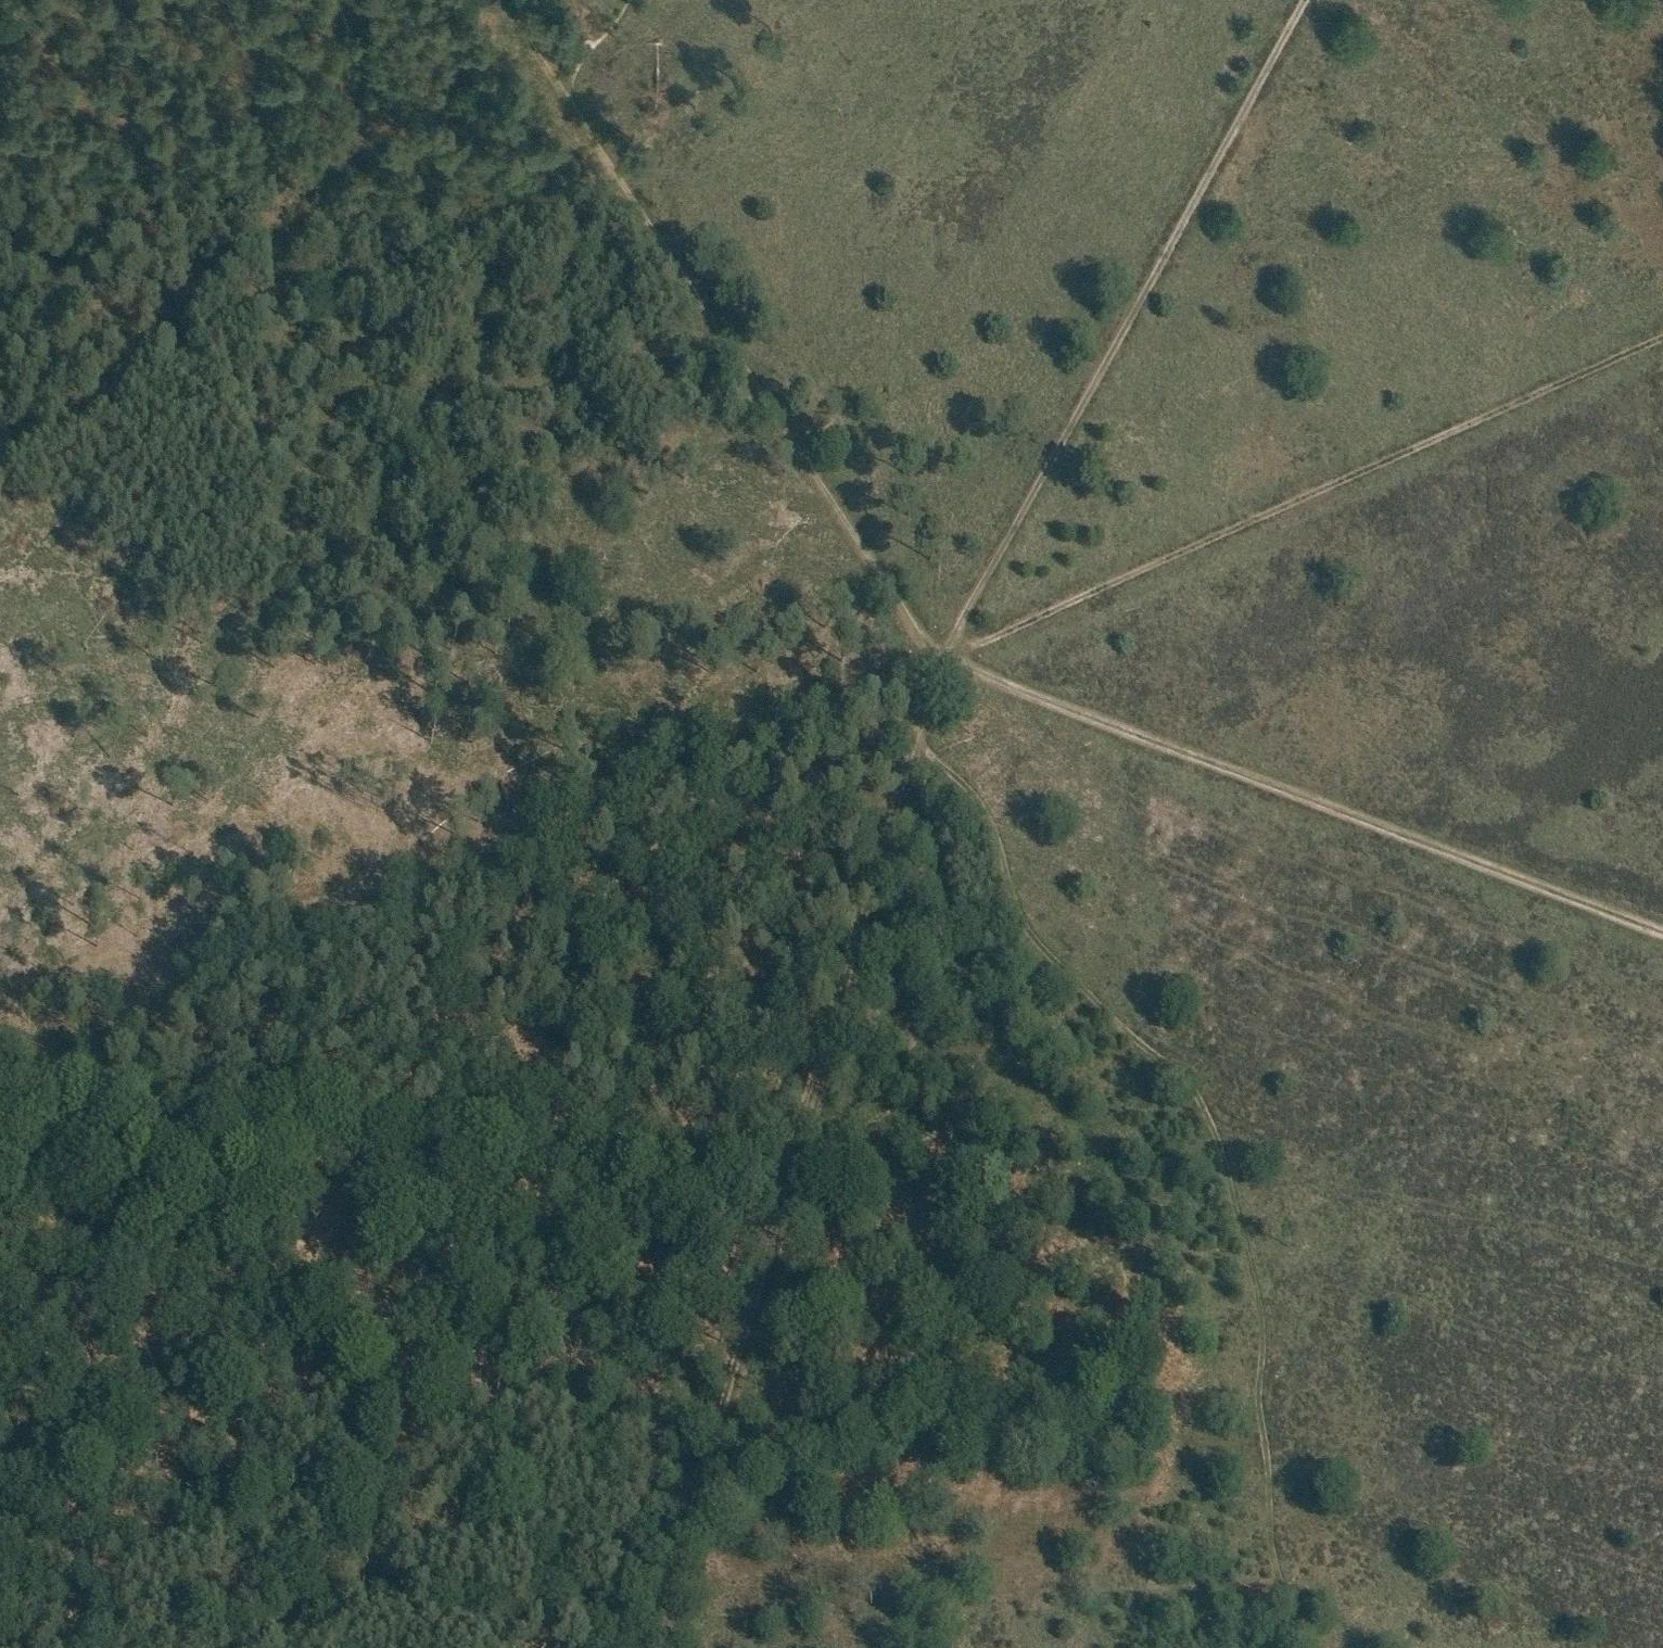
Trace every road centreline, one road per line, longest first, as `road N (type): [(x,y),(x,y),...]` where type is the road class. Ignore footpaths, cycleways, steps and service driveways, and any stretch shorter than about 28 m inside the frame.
road 1 (track): [(797,1155),(57,1053)]

